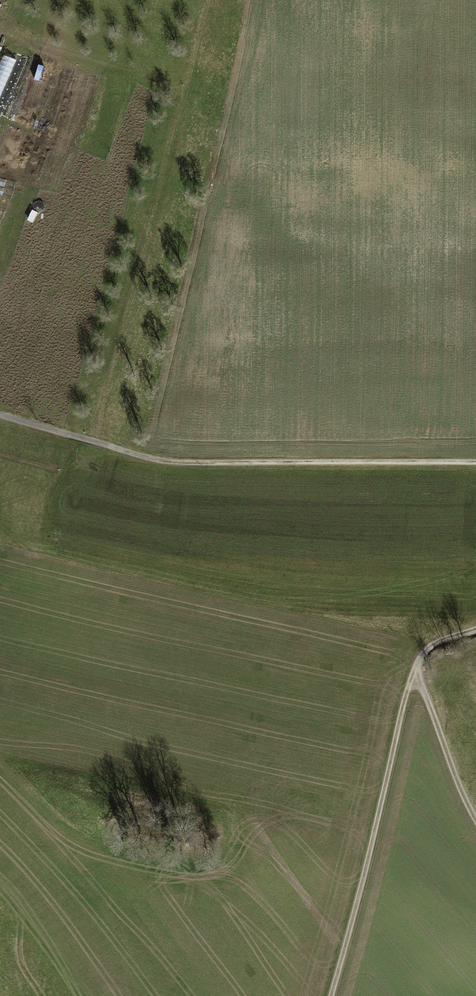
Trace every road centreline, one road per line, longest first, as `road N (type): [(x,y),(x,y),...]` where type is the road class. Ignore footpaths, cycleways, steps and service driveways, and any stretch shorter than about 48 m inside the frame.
road 1 (track): [(0,415),(149,459),(475,464)]
road 2 (track): [(90,441),(205,0)]
road 3 (track): [(475,628),(429,645),(415,667),(332,995)]
road 4 (track): [(415,667),(475,818)]

